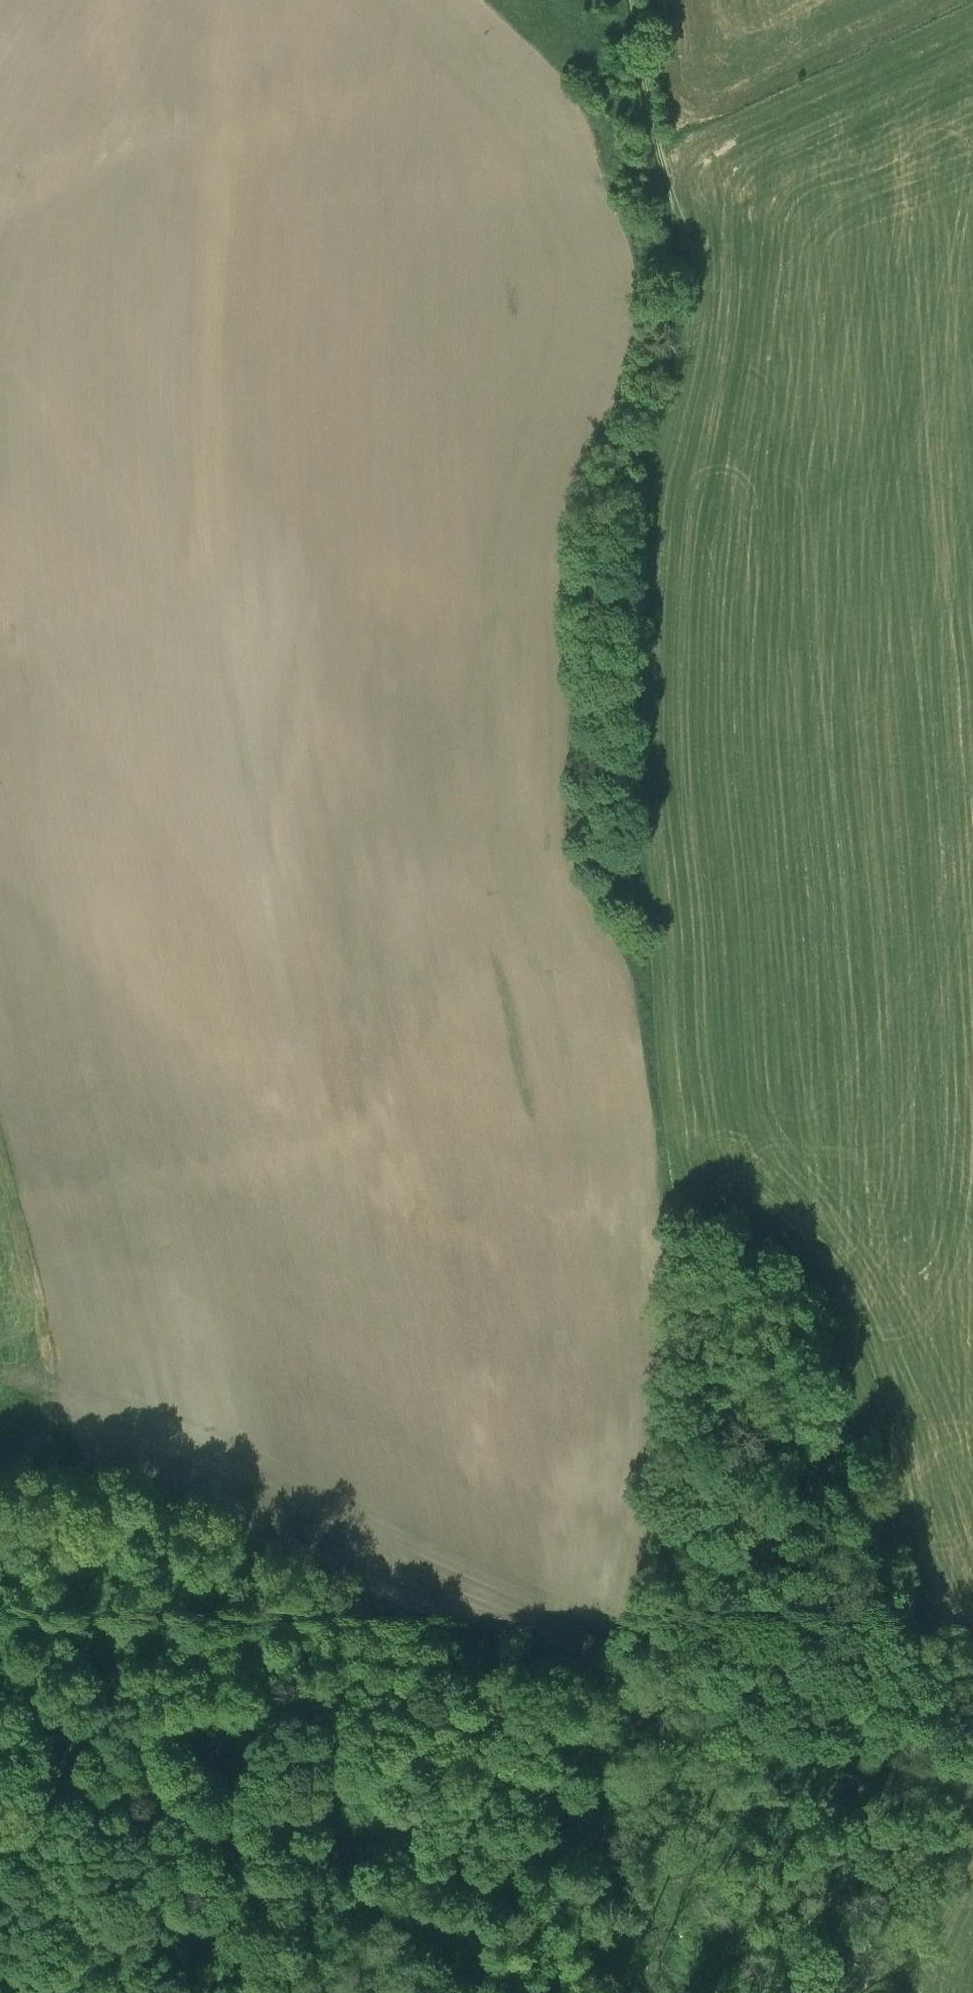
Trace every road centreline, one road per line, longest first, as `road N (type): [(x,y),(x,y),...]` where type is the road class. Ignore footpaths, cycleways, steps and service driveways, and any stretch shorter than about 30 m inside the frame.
road 1 (track): [(666,202),(634,0)]

